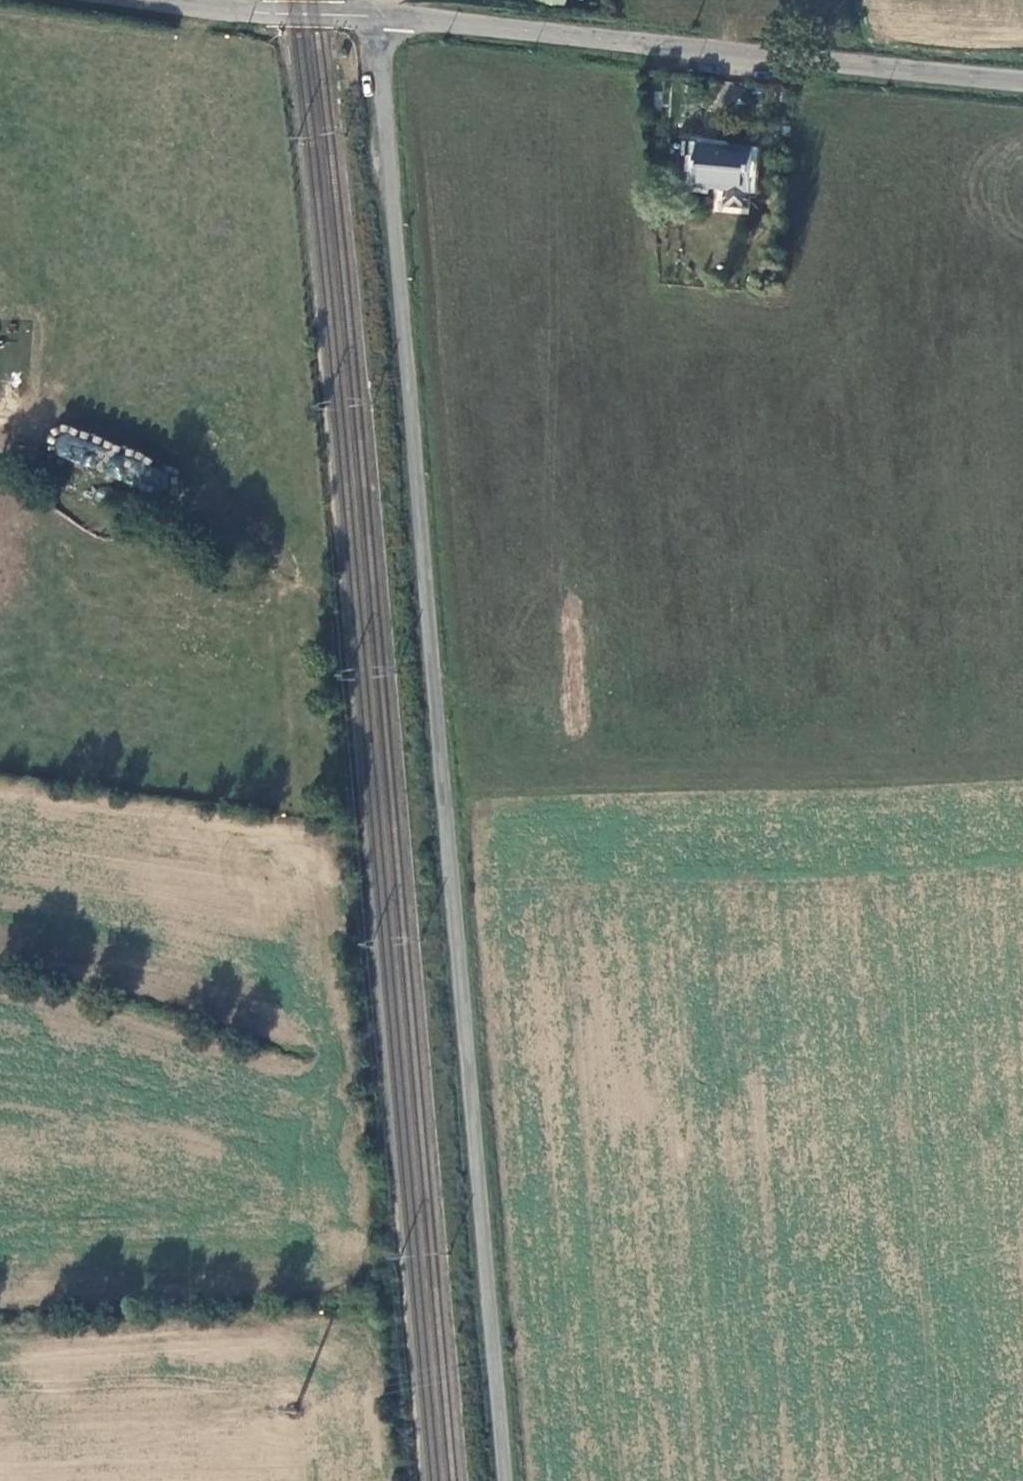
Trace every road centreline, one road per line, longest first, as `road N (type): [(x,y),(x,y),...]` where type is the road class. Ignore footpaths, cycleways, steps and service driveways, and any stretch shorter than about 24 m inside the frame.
road 1 (unclassified): [(387,18),(394,216),(503,1480)]
road 2 (unclassified): [(1022,82),(387,18)]
road 3 (unclassified): [(387,18),(142,0)]

